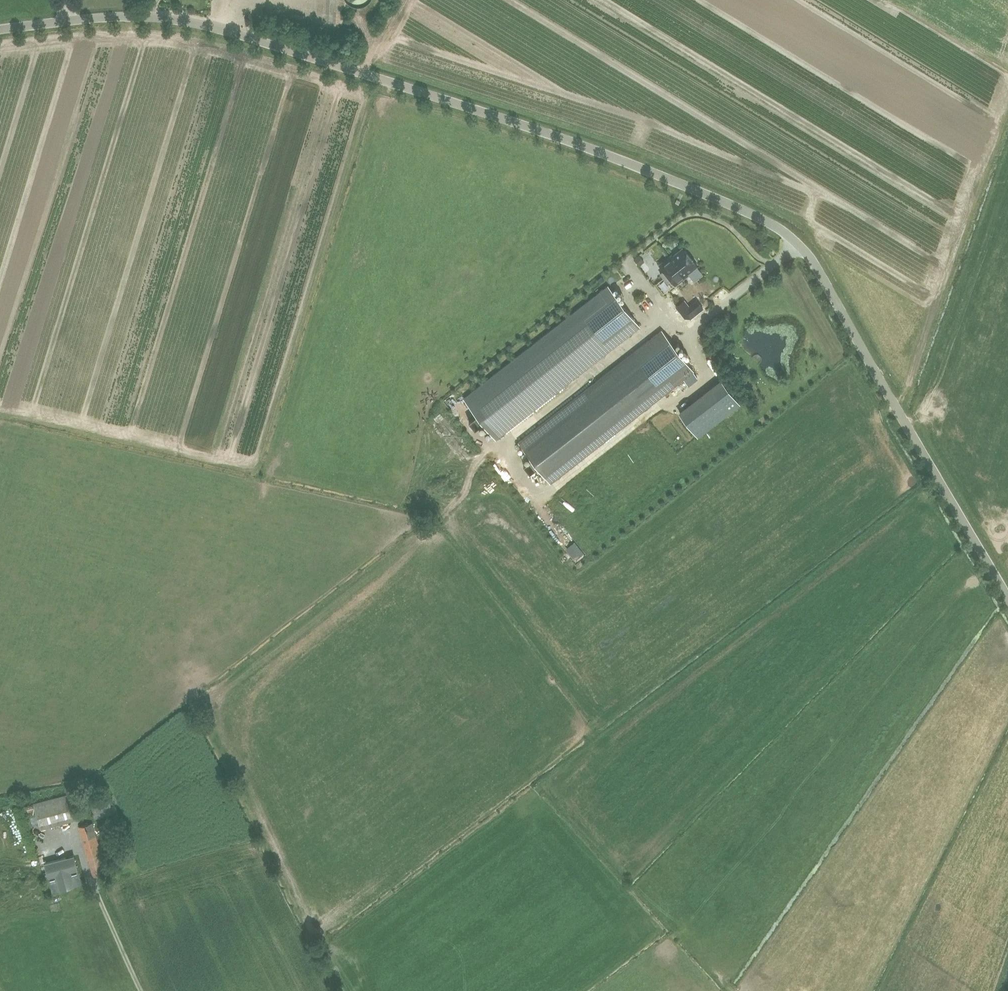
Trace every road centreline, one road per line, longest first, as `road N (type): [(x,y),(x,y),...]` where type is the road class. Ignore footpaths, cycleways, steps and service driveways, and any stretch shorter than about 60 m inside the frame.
road 1 (tertiary): [(0,29),(101,17),(220,27),(599,145),(763,220),(809,256),(1007,597)]

